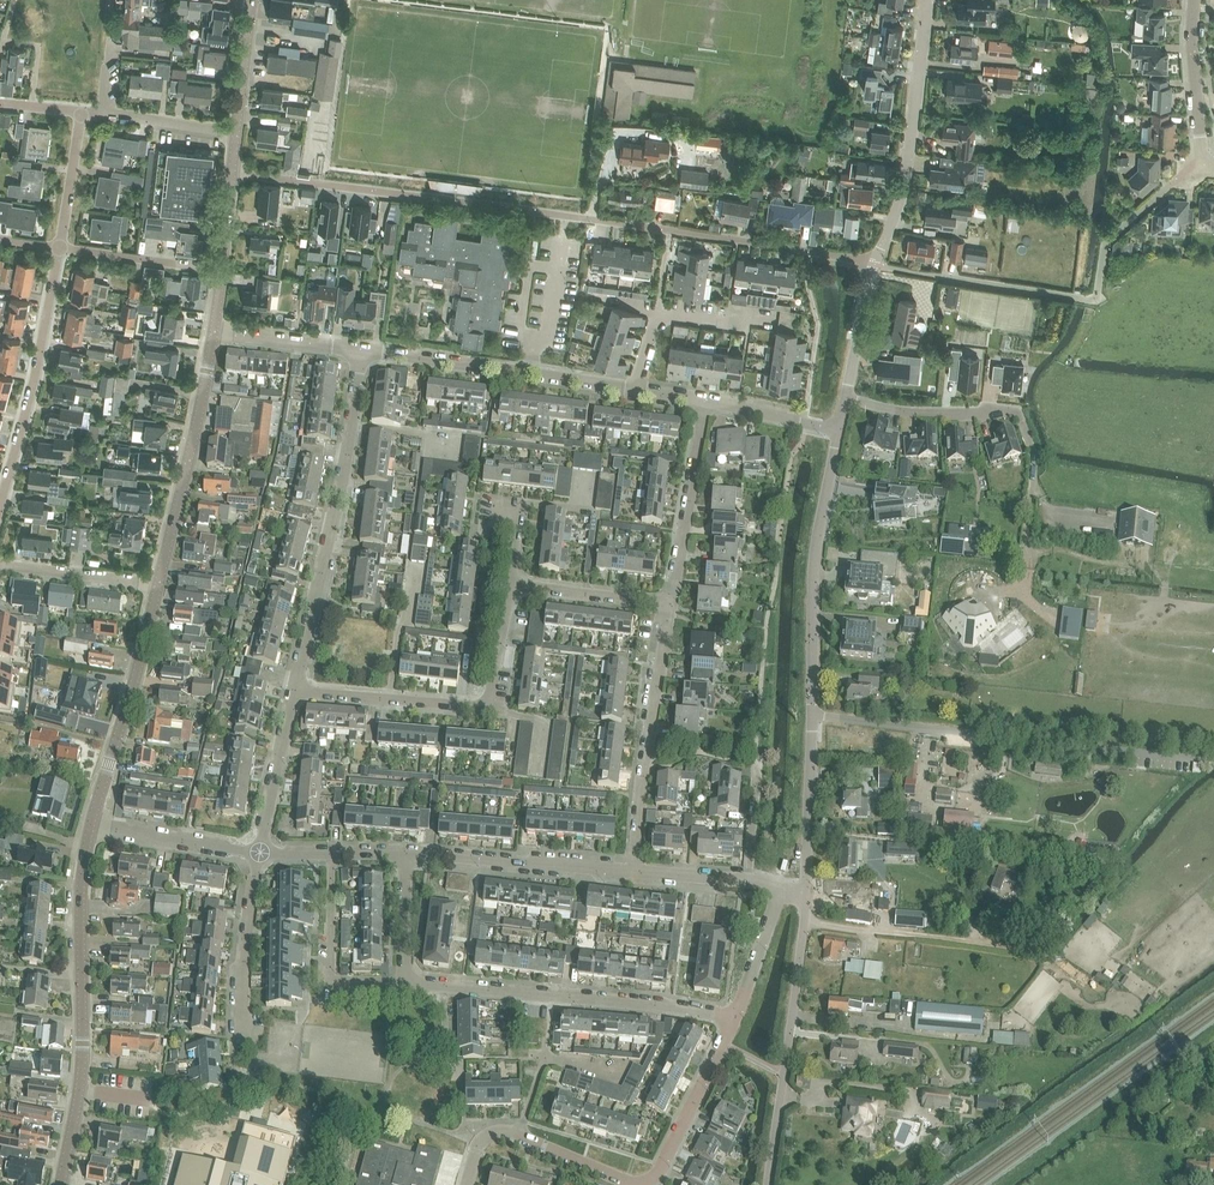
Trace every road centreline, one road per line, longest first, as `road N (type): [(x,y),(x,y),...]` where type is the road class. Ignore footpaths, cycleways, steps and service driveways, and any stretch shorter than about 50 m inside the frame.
road 1 (residential): [(231,171),(874,265)]
road 2 (residential): [(1194,758),(815,715)]
road 3 (tertiary): [(61,1184),(80,1092),(82,890),(91,825)]
road 4 (residential): [(299,690),(345,464),(359,354)]
road 5 (residential): [(736,1017),(404,985)]
road 6 (residential): [(299,690),(491,700),(514,585)]
road 7 (residential): [(769,1184),(804,891)]
road 8 (residential): [(815,715),(818,543),(838,425)]
road 9 (residential): [(638,389),(359,354)]
road 10 (residential): [(629,872),(669,603)]
road 11 (residential): [(874,265),(903,187),(928,0)]
road 12 (residential): [(0,509),(58,248)]
road 13 (tertiary): [(159,583),(213,337)]
road 14 (tertiary): [(91,825),(159,583)]
road 15 (residential): [(629,872),(406,858)]
road 16 (residential): [(669,603),(702,400)]
road 17 (residential): [(404,985),(328,983),(331,855)]
road 18 (residential): [(1213,171),(1195,170),(1199,0)]
road 19 (residential): [(652,1184),(736,1017)]
road 20 (residential): [(241,1033),(258,853)]
road 21 (residential): [(804,891),(815,715)]
road 22 (residential): [(258,853),(91,825)]
road 23 (residential): [(638,389),(659,311),(746,325)]
road 24 (residential): [(258,853),(299,690)]
road 25 (residential): [(223,270),(58,248)]
road 26 (residential): [(159,583),(0,565)]
road 27 (residential): [(844,398),(920,415),(1001,412)]
road 28 (residential): [(236,134),(80,112)]
road 29 (residential): [(669,603),(514,585)]
road 30 (residential): [(782,886),(629,872)]
road 31 (residential): [(359,354),(213,337)]
road 32 (residential): [(736,1017),(782,886)]
road 33 (residential): [(838,425),(702,400)]
road 34 (residential): [(58,248),(80,112)]
road 35 (residential): [(844,398),(874,265)]
road 36 (tertiary): [(236,134),(253,0)]
road 37 (residential): [(404,985),(406,858)]
road 38 (residential): [(519,1133),(635,1184)]

